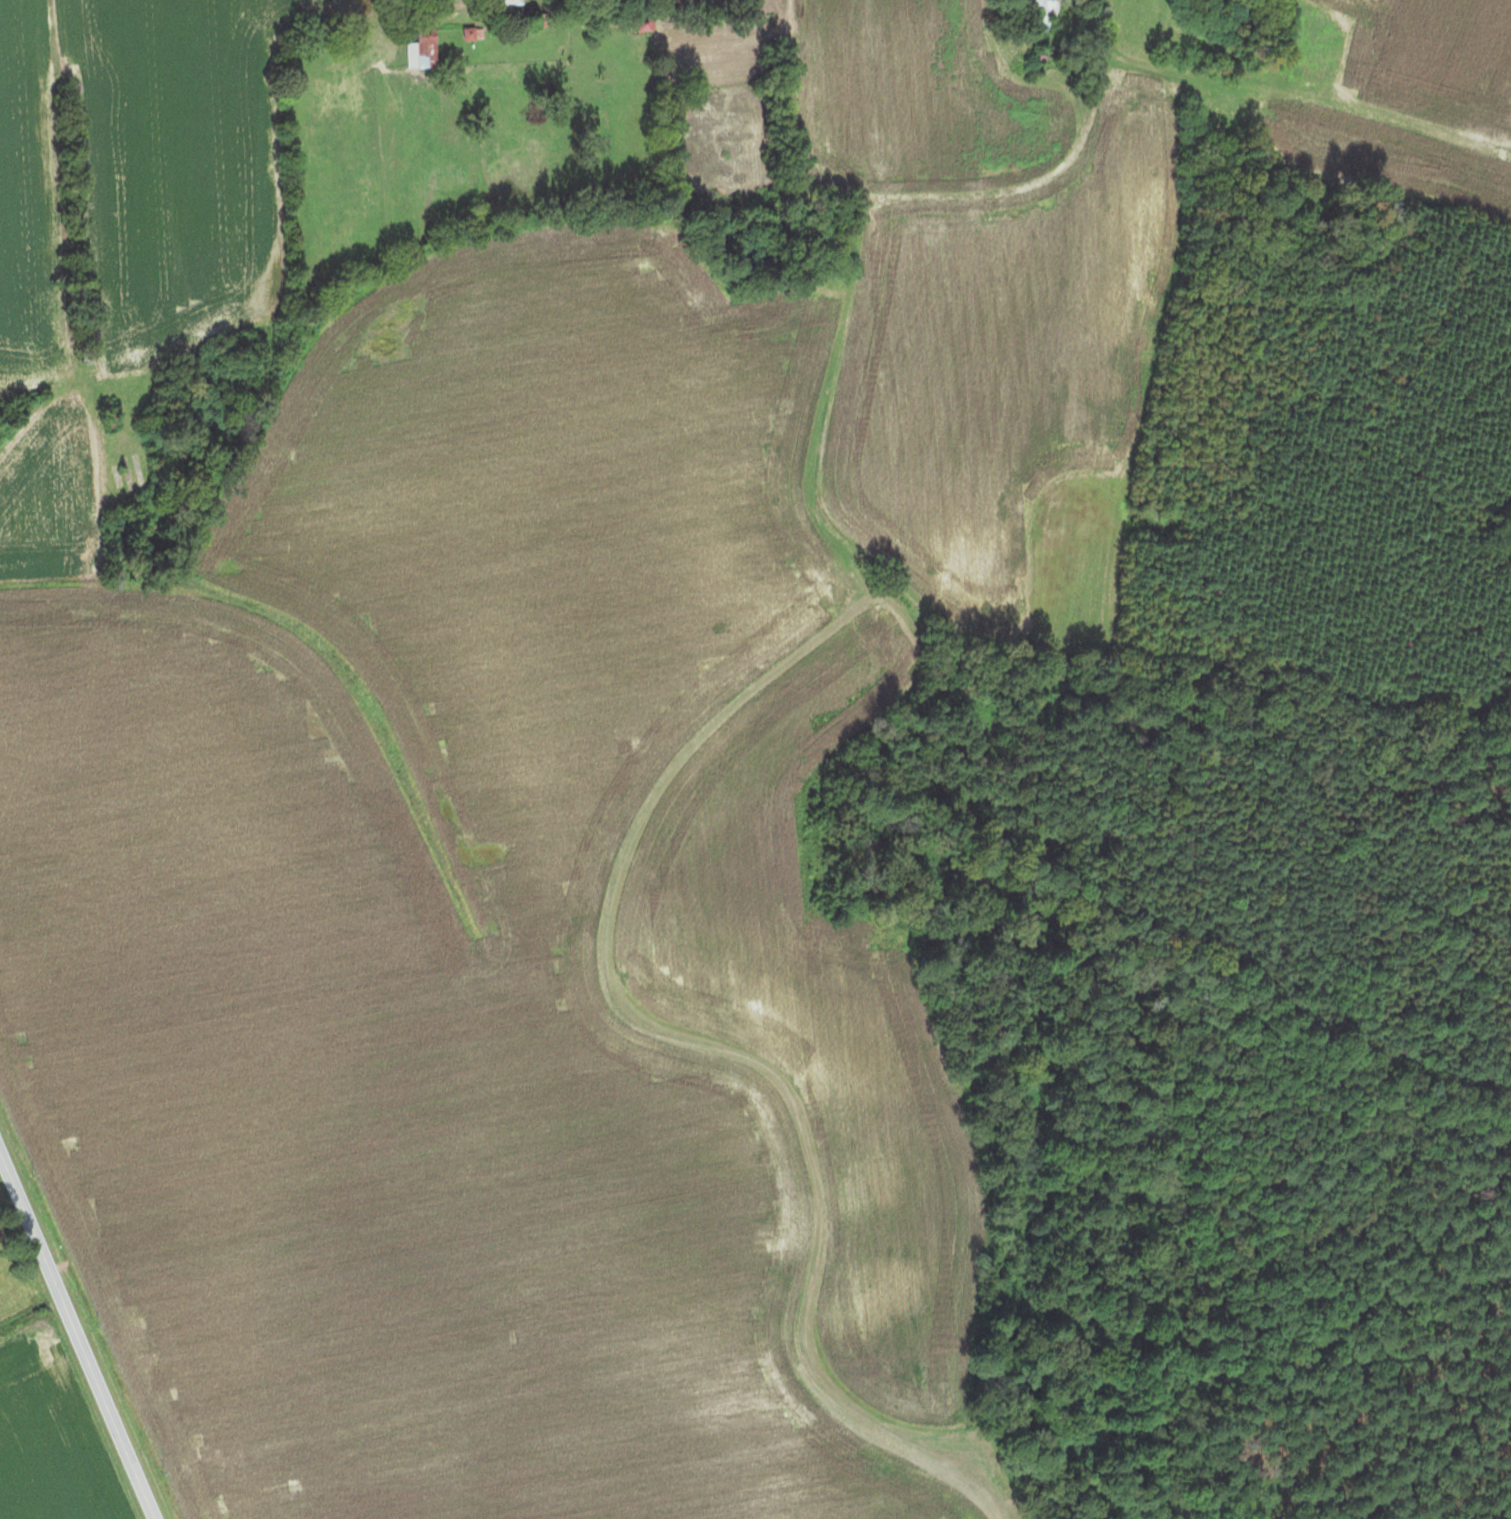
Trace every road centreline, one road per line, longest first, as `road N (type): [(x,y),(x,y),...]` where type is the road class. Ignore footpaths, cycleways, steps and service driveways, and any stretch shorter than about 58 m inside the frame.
road 1 (residential): [(673,222),(1003,193),(1063,85),(1076,0)]
road 2 (residential): [(1063,85),(1275,131),(1501,205)]
road 3 (tertiary): [(155,1518),(0,1152)]
road 4 (residential): [(79,377),(55,0)]

